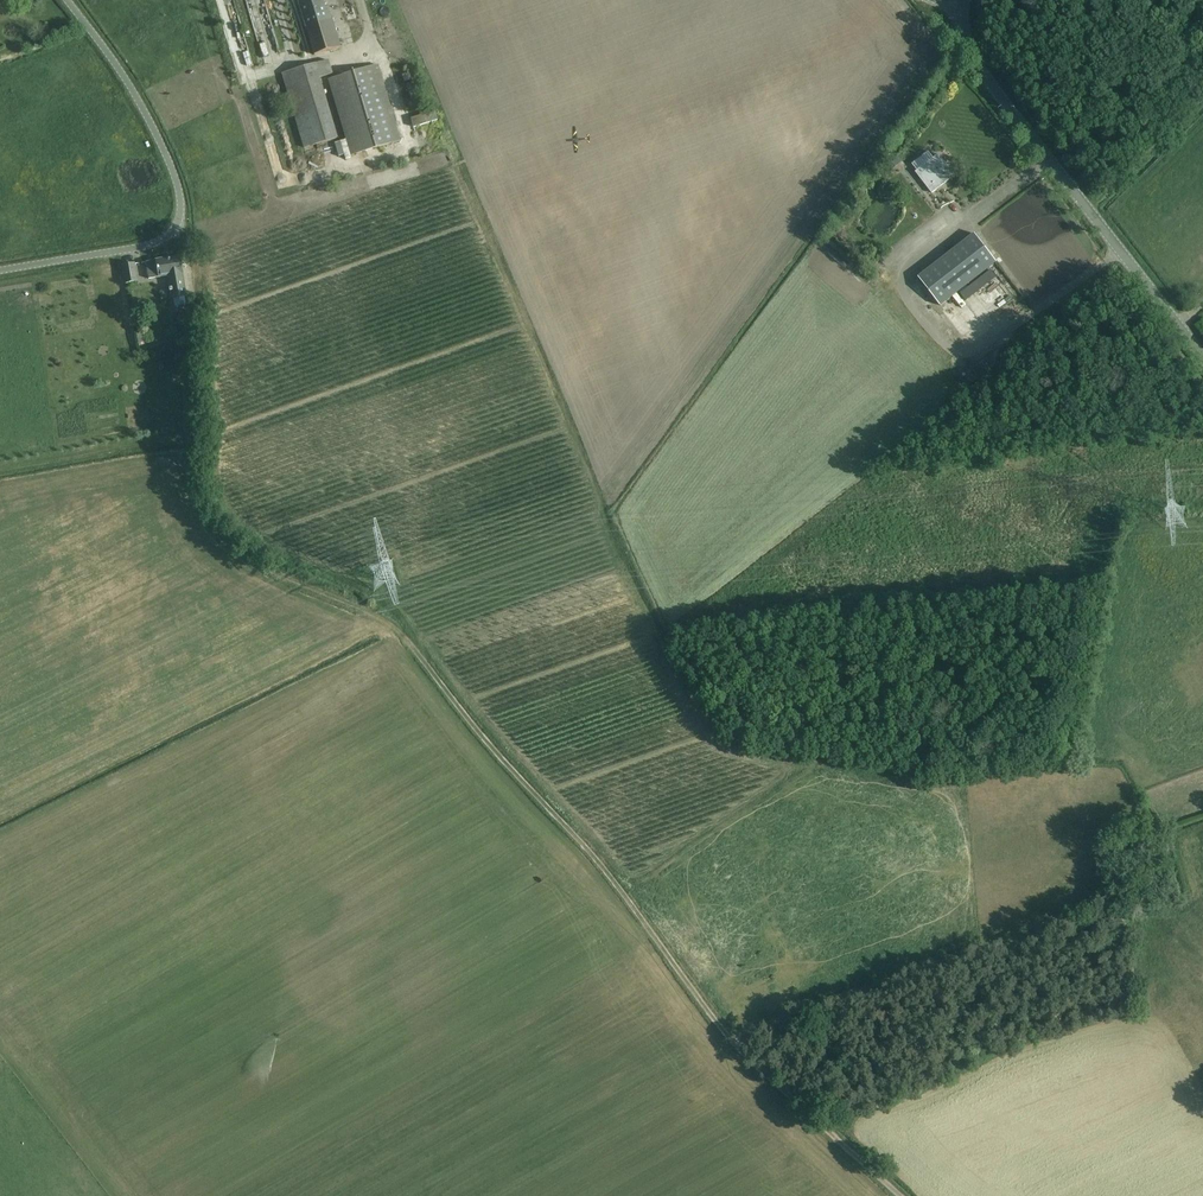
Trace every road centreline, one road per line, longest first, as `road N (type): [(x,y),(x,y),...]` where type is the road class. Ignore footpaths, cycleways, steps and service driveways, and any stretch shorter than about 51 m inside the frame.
road 1 (track): [(899,1195),(733,1041),(596,859),(402,636),(266,569),(206,523),(195,491),(194,318),(179,220)]
road 2 (unclassified): [(0,271),(154,244),(179,220),(177,183),(152,125),(67,0)]
road 3 (tertiary): [(1202,357),(971,56),(962,8)]

